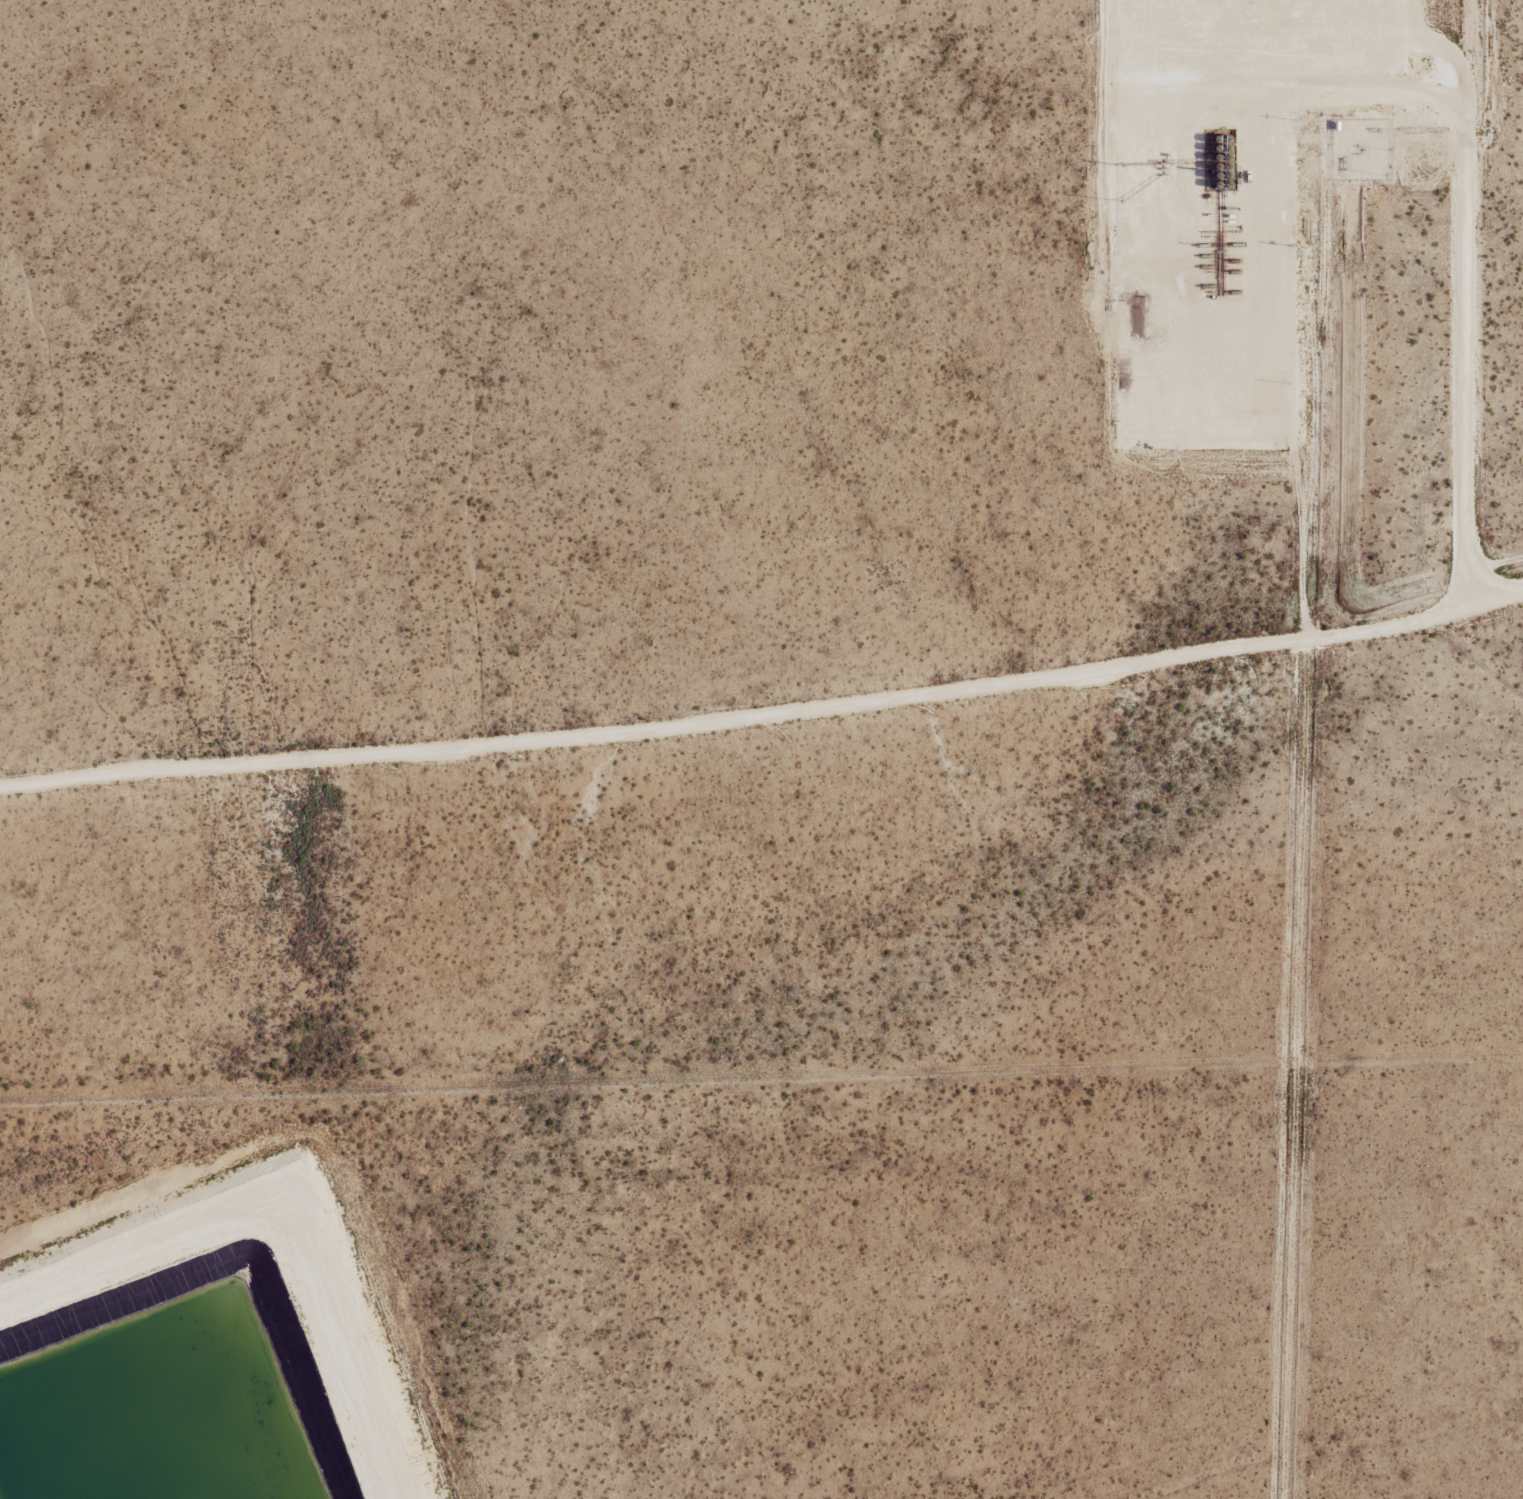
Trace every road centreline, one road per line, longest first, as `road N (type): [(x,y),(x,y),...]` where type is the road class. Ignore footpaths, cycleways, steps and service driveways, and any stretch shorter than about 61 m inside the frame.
road 1 (residential): [(0,786),(702,722),(1328,642),(1522,592)]
road 2 (residential): [(1447,54),(1474,605)]

